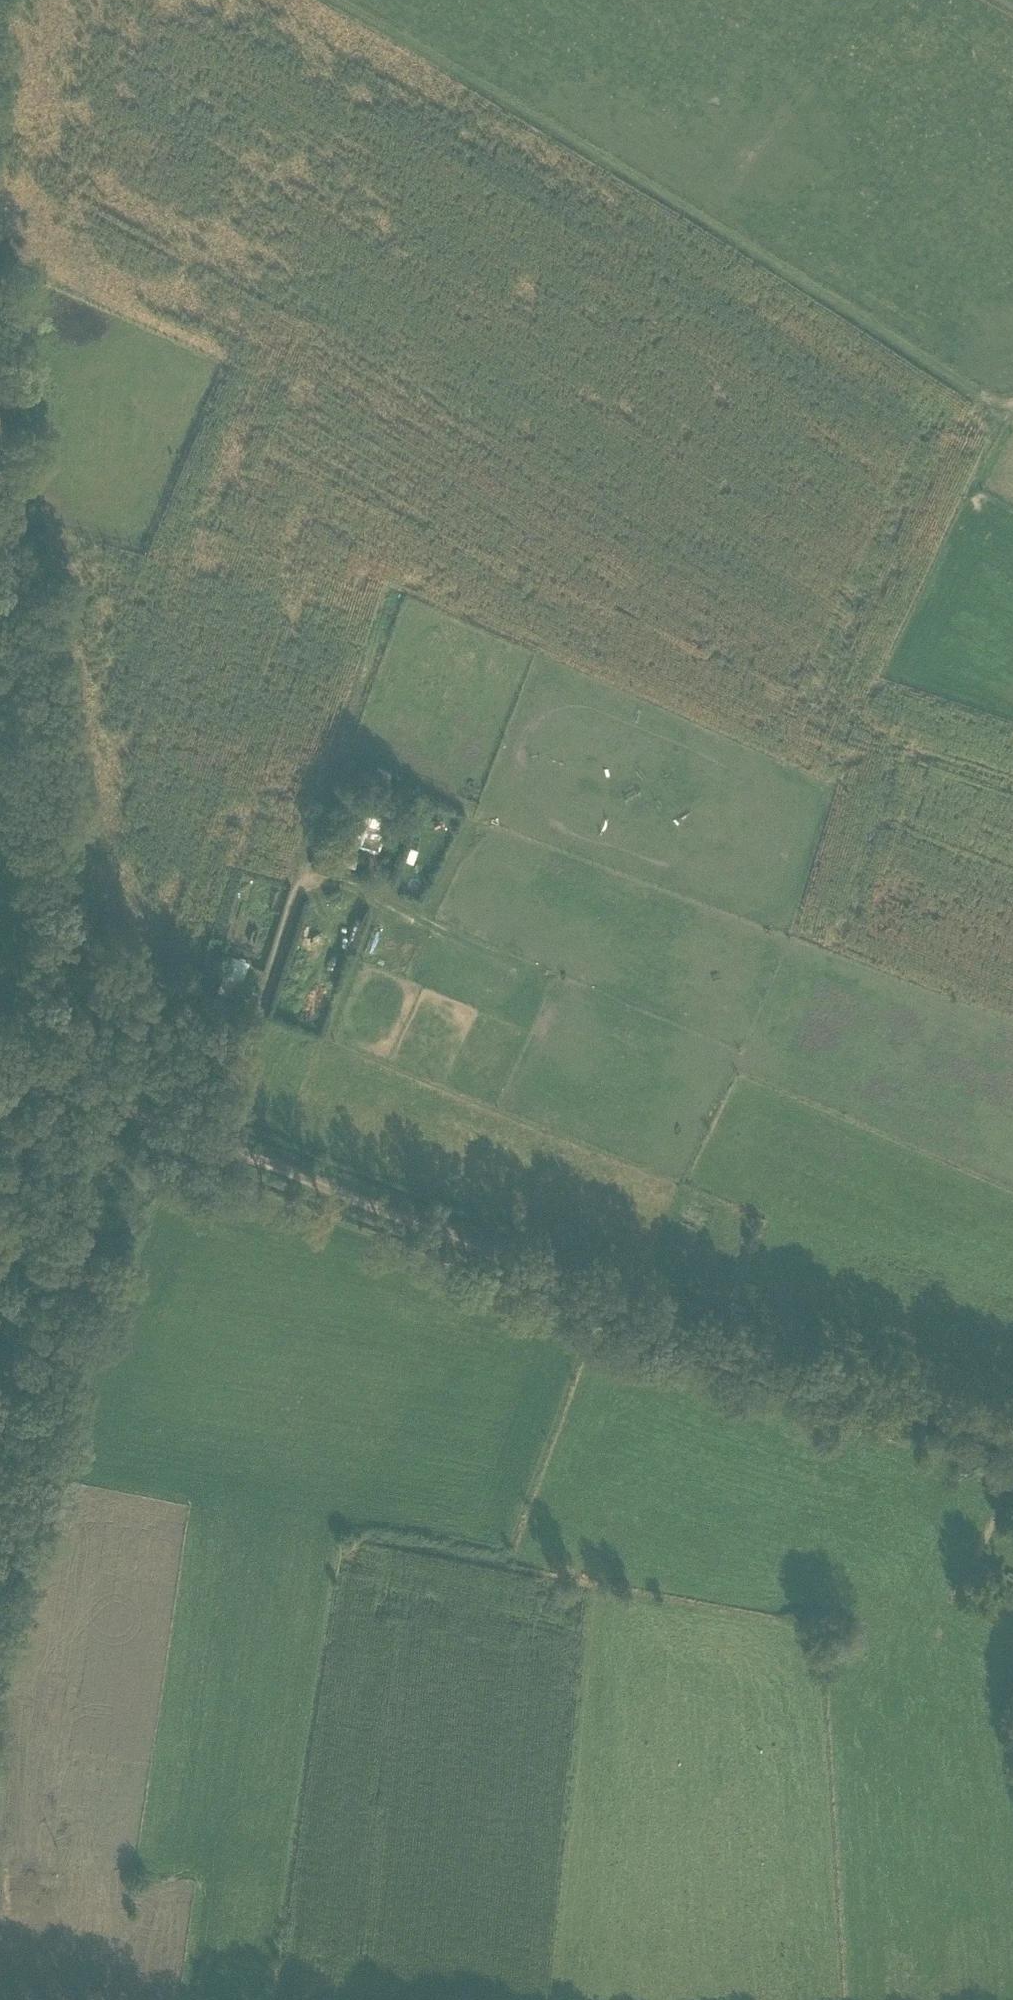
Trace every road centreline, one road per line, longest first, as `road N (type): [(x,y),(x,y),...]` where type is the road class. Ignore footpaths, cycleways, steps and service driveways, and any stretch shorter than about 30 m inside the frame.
road 1 (track): [(75,1083),(259,1145),(627,1295),(907,1380),(1012,1424)]
road 2 (track): [(1012,405),(315,0)]
road 3 (track): [(75,1083),(0,487)]
road 4 (track): [(0,1361),(75,1083)]
road 5 (track): [(206,1127),(311,869)]

